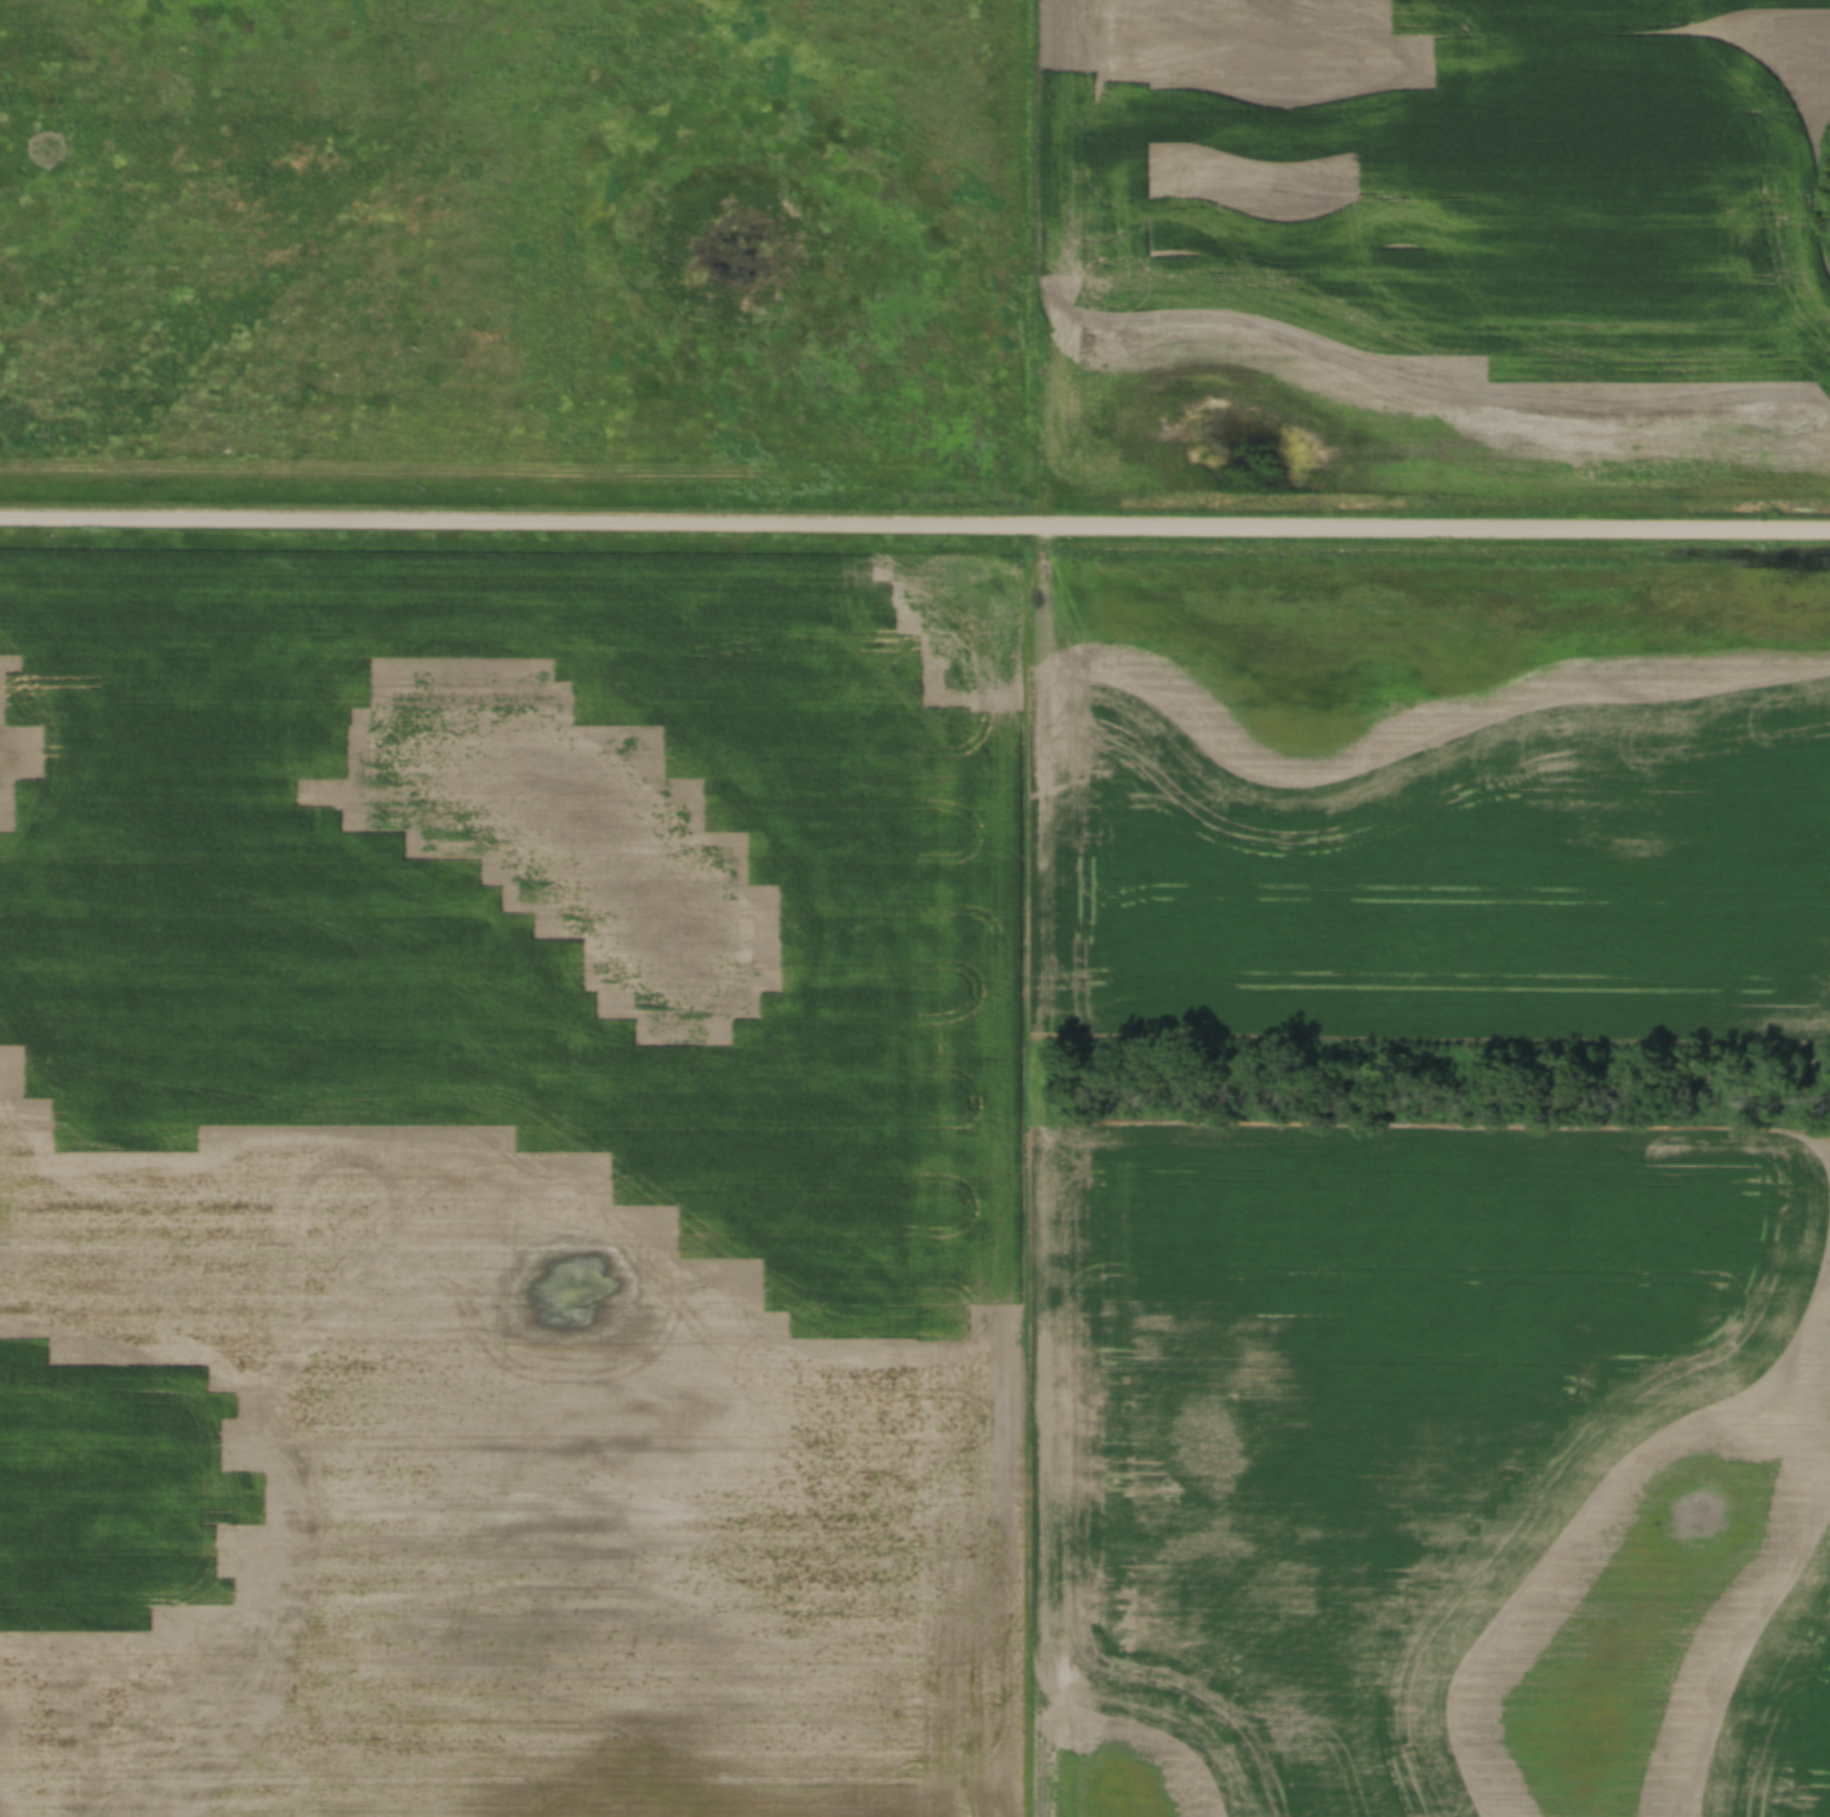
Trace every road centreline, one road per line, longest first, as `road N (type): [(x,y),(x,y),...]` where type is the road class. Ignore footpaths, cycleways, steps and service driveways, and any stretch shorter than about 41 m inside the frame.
road 1 (residential): [(1829,535),(0,520)]

